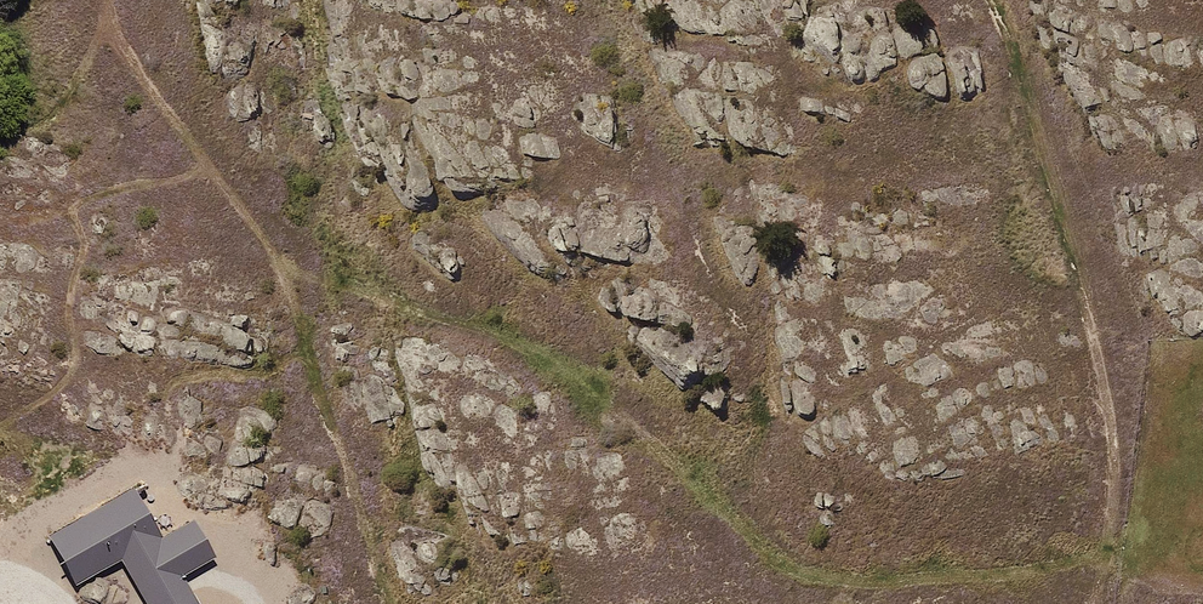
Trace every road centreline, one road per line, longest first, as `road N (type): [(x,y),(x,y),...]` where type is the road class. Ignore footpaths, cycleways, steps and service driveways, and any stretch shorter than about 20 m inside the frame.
road 1 (track): [(109,0),(108,24),(284,273),(551,355),(784,567),(831,574),(1065,571),(1098,553)]
road 2 (track): [(1090,603),(1112,465),(1083,279),(986,0)]
road 3 (track): [(0,432),(63,392),(85,238),(78,208),(104,196),(218,178)]
road 4 (track): [(385,603),(284,273)]

